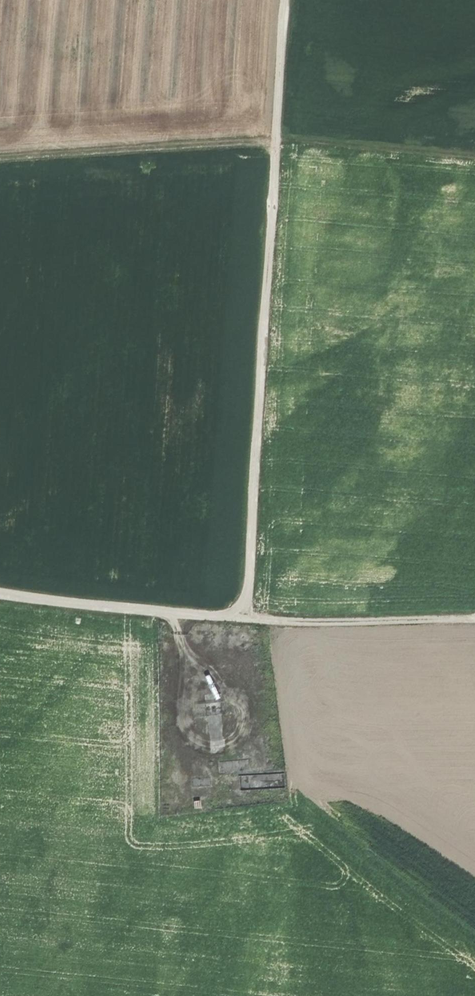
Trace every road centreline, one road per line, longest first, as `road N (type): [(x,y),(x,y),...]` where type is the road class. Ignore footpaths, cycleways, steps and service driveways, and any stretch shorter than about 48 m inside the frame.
road 1 (track): [(246,618),(285,0)]
road 2 (track): [(0,160),(277,144)]
road 3 (track): [(0,591),(246,618)]
road 4 (track): [(246,618),(474,618)]

